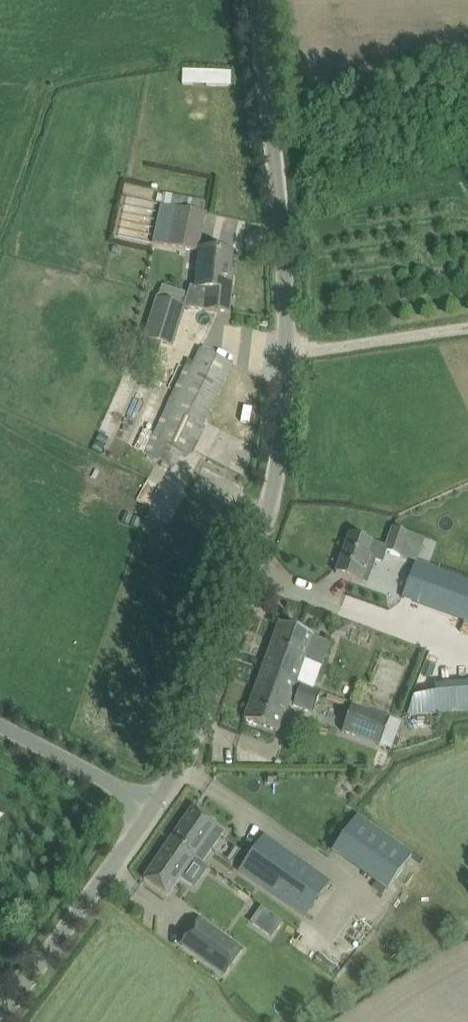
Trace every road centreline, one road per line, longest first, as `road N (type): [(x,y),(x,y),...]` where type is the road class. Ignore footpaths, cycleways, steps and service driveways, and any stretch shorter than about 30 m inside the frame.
road 1 (unclassified): [(154,808),(266,515),(277,408),(256,0)]
road 2 (unclassified): [(0,1021),(154,808)]
road 3 (unclassified): [(0,728),(154,808)]

